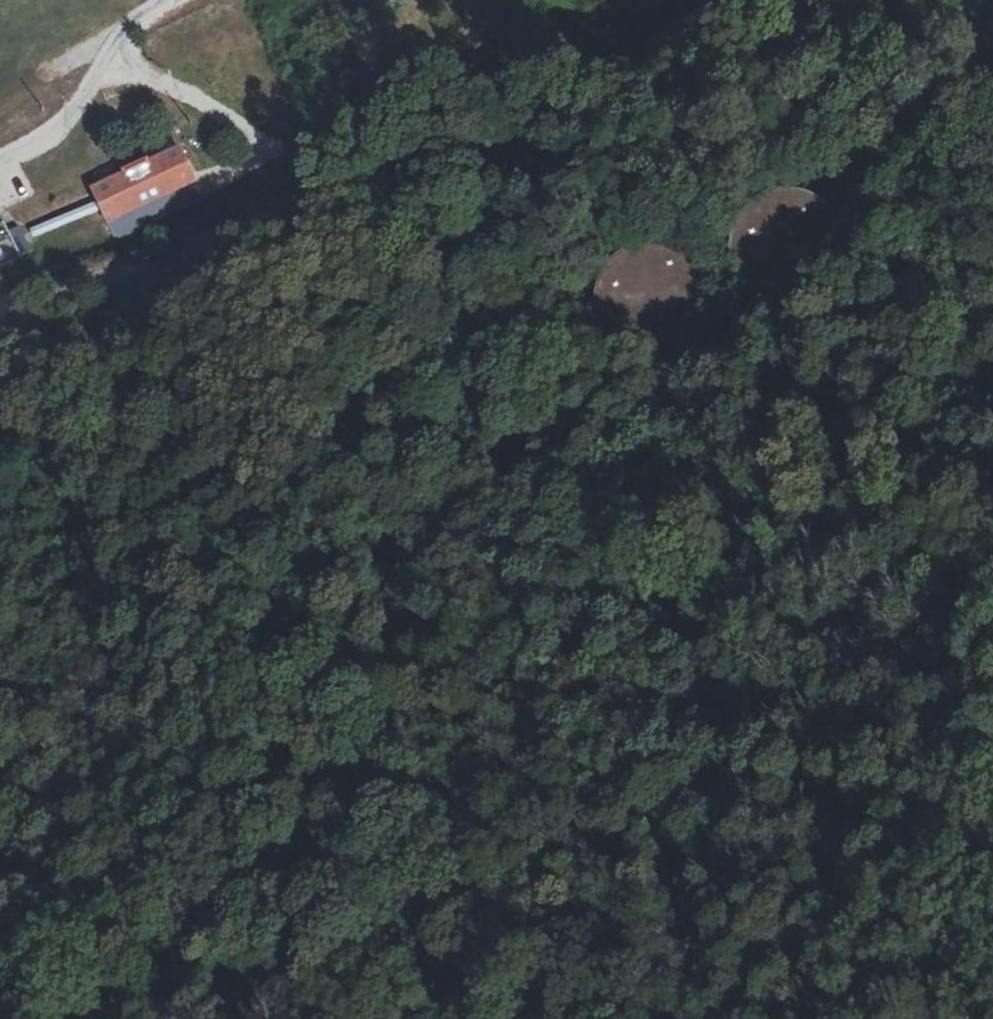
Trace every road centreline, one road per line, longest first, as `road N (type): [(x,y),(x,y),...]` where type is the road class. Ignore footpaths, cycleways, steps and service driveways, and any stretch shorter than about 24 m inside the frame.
road 1 (tertiary): [(712,0),(490,141),(266,217),(201,249),(119,310),(0,438)]

